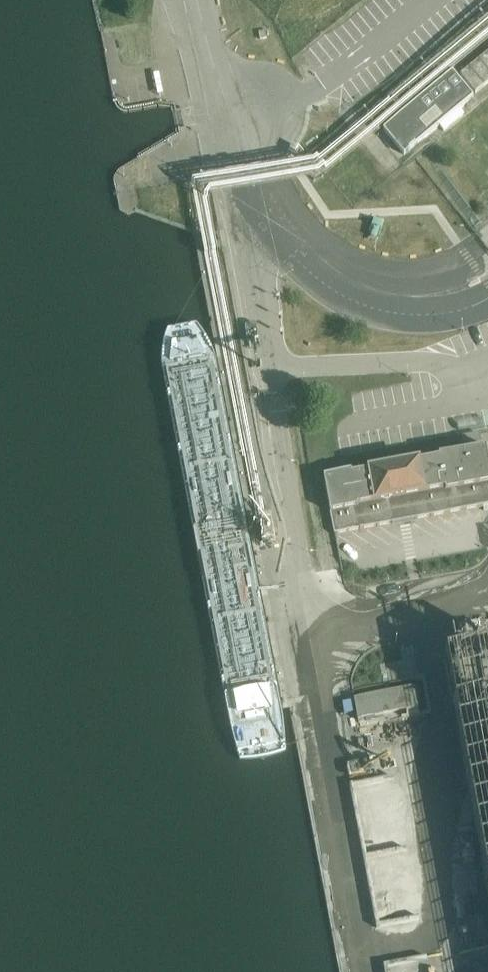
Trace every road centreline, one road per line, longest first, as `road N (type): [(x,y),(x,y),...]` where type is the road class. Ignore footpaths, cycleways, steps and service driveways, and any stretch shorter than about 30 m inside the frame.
road 1 (unclassified): [(371,971),(264,383),(234,173)]

